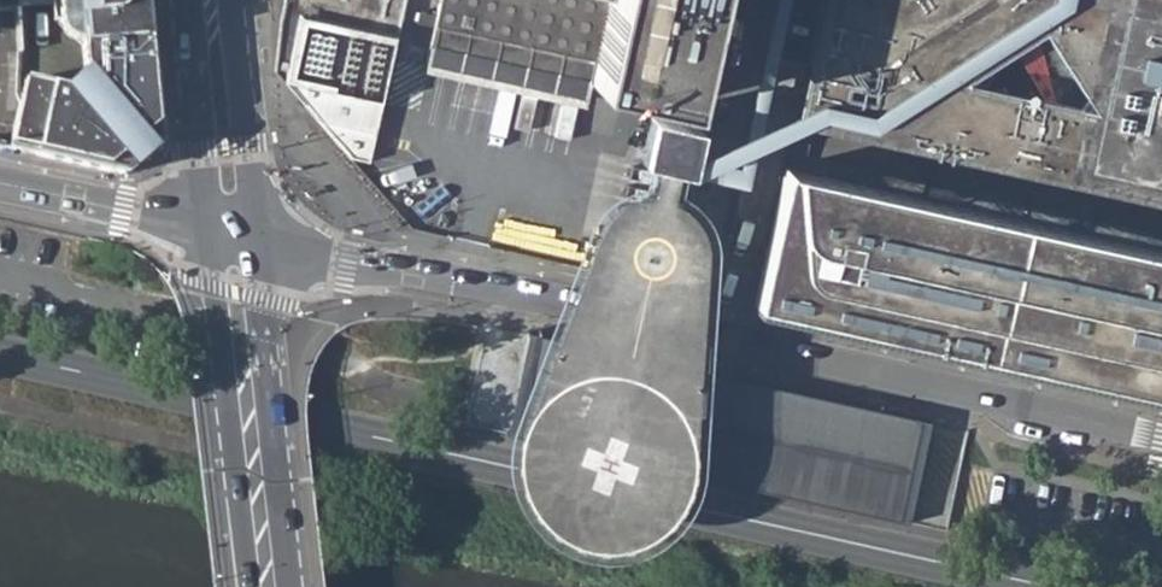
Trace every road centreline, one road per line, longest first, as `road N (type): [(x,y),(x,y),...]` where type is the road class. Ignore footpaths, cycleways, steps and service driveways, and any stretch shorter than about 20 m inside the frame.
road 1 (primary): [(0,352),(1069,586)]
road 2 (residential): [(1161,439),(700,328),(232,232)]
road 3 (secondary): [(265,586),(232,232)]
road 4 (secondary): [(184,0),(199,160),(232,232)]
road 5 (residential): [(232,232),(0,179)]
road 6 (secondary): [(232,232),(251,156),(232,0)]

